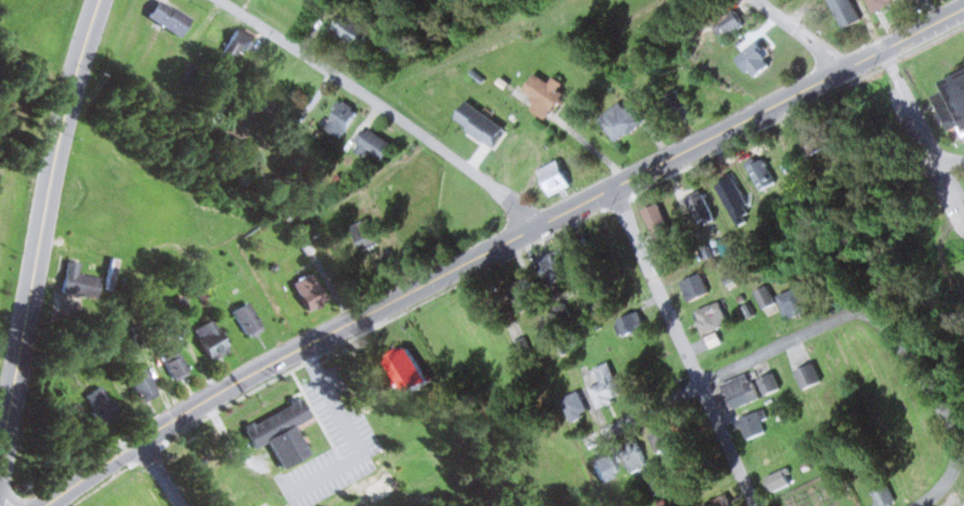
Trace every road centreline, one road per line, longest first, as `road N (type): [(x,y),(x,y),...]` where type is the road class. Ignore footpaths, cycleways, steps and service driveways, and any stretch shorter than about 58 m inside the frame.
road 1 (secondary): [(44,505),(232,381),(963,7)]
road 2 (residential): [(0,464),(62,138),(101,0)]
road 3 (residential): [(539,224),(223,0)]
road 4 (residential): [(757,505),(616,186)]
road 5 (residential): [(602,434),(837,316)]
road 6 (residential): [(837,316),(863,315),(894,339),(949,424),(954,474),(932,496)]

